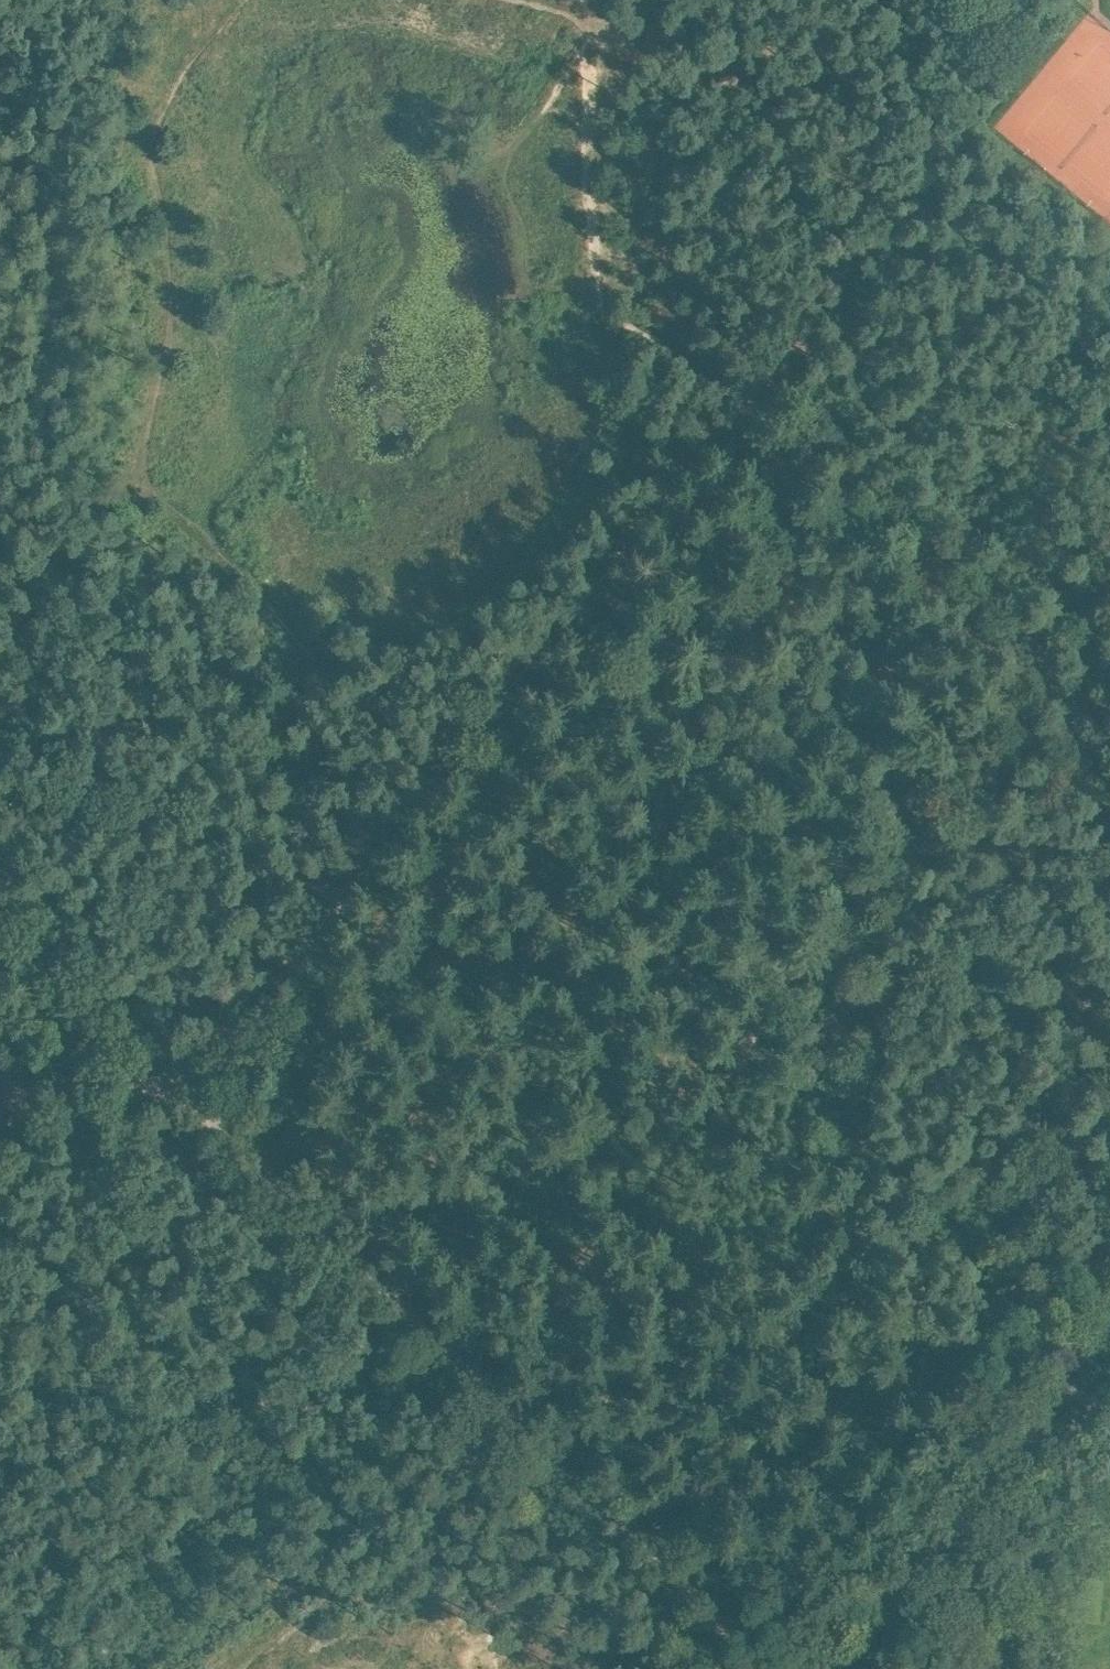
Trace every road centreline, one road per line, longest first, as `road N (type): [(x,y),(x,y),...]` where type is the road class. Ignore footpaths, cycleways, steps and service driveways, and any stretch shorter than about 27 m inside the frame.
road 1 (track): [(173,1080),(496,1405)]
road 2 (secondary): [(860,1668),(1109,1334)]
road 3 (track): [(496,1405),(764,1668)]
road 4 (track): [(0,917),(173,1080)]

